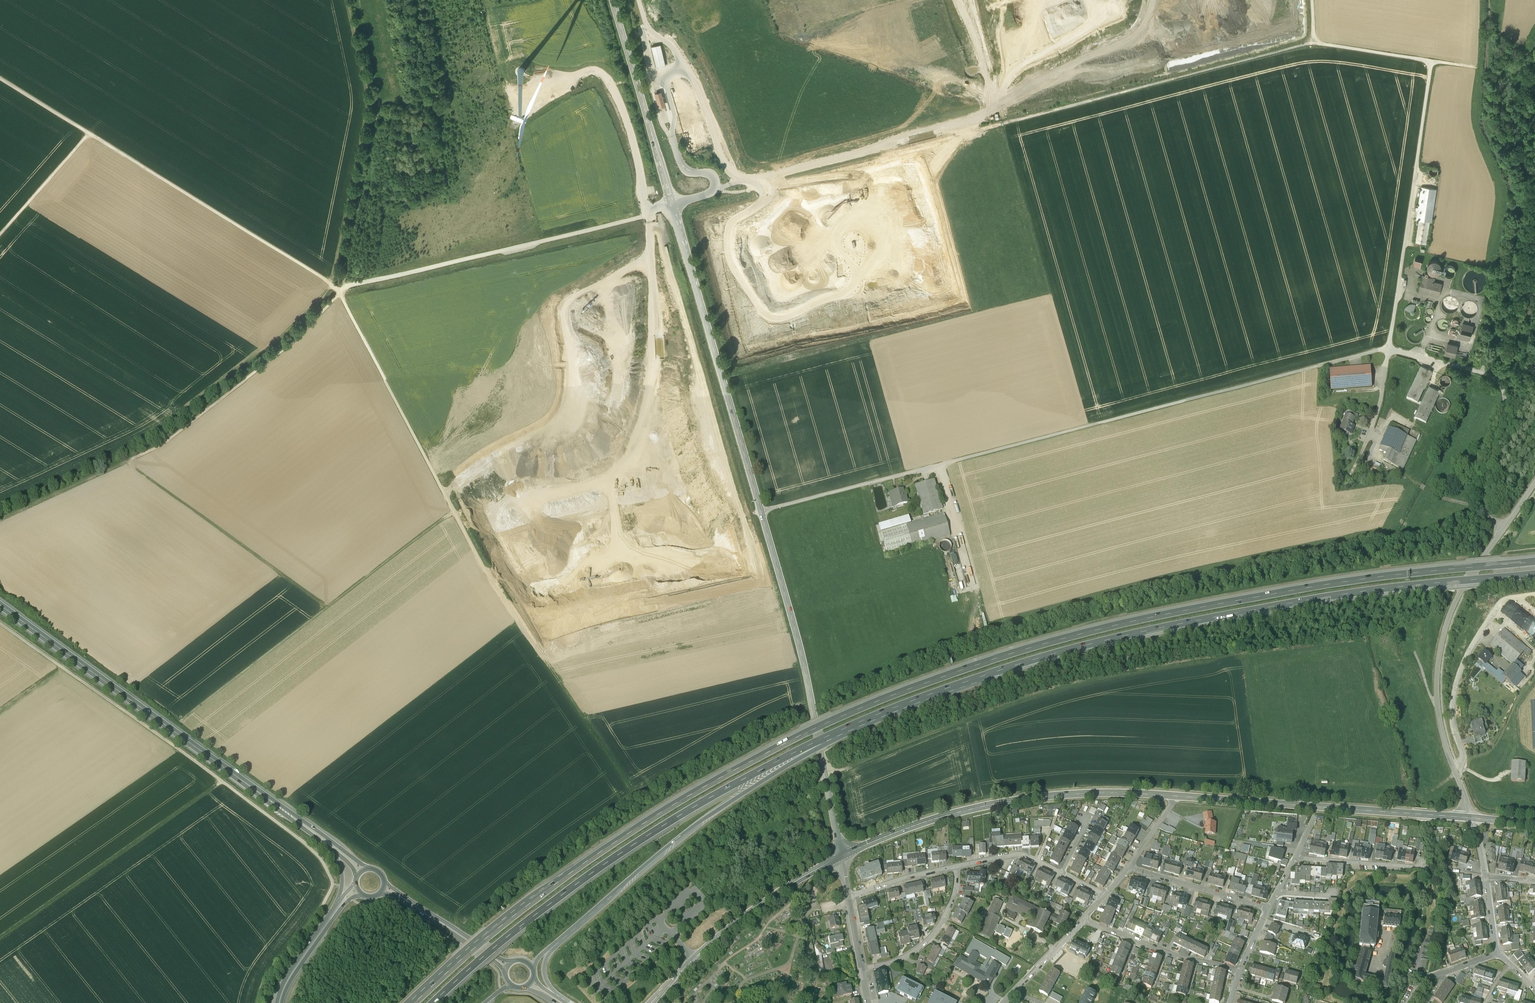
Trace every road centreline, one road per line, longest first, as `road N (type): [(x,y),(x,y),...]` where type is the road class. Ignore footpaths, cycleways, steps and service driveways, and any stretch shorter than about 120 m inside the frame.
road 1 (track): [(714,188),(741,192),(1314,42),(1432,61),(1388,348),(939,465)]
road 2 (motorway): [(1534,561),(1185,612),(930,683),(703,785),(540,895),(413,1002)]
road 3 (secondary): [(841,856),(803,660),(614,0)]
road 4 (motorway): [(812,747),(933,694),(1103,642),(1298,604),(1534,574)]
road 5 (track): [(0,78),(339,290),(489,576)]
road 6 (motorway): [(433,1002),(631,845),(812,747)]
road 7 (track): [(0,508),(155,436),(270,348),(332,284)]
road 8 (track): [(825,772),(1020,699),(1209,660)]
road 9 (unclassified): [(1471,820),(1438,714),(1440,653),(1460,593),(1534,481)]
road 10 (primary): [(291,816),(0,607)]
road 11 (secondary): [(1177,797),(1078,794),(992,805),(841,856)]
road 12 (track): [(339,290),(672,203)]
road 13 (track): [(183,721),(455,513)]
road 14 (motorway): [(556,944),(672,845),(812,747)]
road 15 (track): [(339,290),(379,98),(357,0)]
road 16 (secondary): [(1471,820),(1177,797)]
road 17 (track): [(348,0),(368,102),(331,283)]
road 18 (track): [(341,295),(235,388),(127,461)]
road 19 (track): [(0,938),(221,781)]
road 20 (track): [(638,796),(489,576)]
road 21 (track): [(327,607),(127,461)]
road 22 (secondary): [(841,856),(735,925),(655,1002)]
road 23 (residential): [(1084,919),(1238,971)]
road 24 (residential): [(956,867),(1028,857),(1105,896)]
road 25 (primary): [(516,960),(497,957),(385,884)]
road 26 (track): [(1482,504),(1442,495),(1371,456),(1379,437),(1370,433)]
road 27 (residential): [(863,969),(899,960),(933,935),(953,896),(956,867)]
road 28 (primary): [(381,893),(505,973)]
road 29 (residential): [(1129,867),(1268,909)]
road 30 (track): [(0,519),(127,461)]
road 31 (motorway): [(281,1002),(306,955),(361,893)]
road 32 (track): [(89,133),(0,235)]
road 33 (residential): [(1295,857),(1424,866)]

